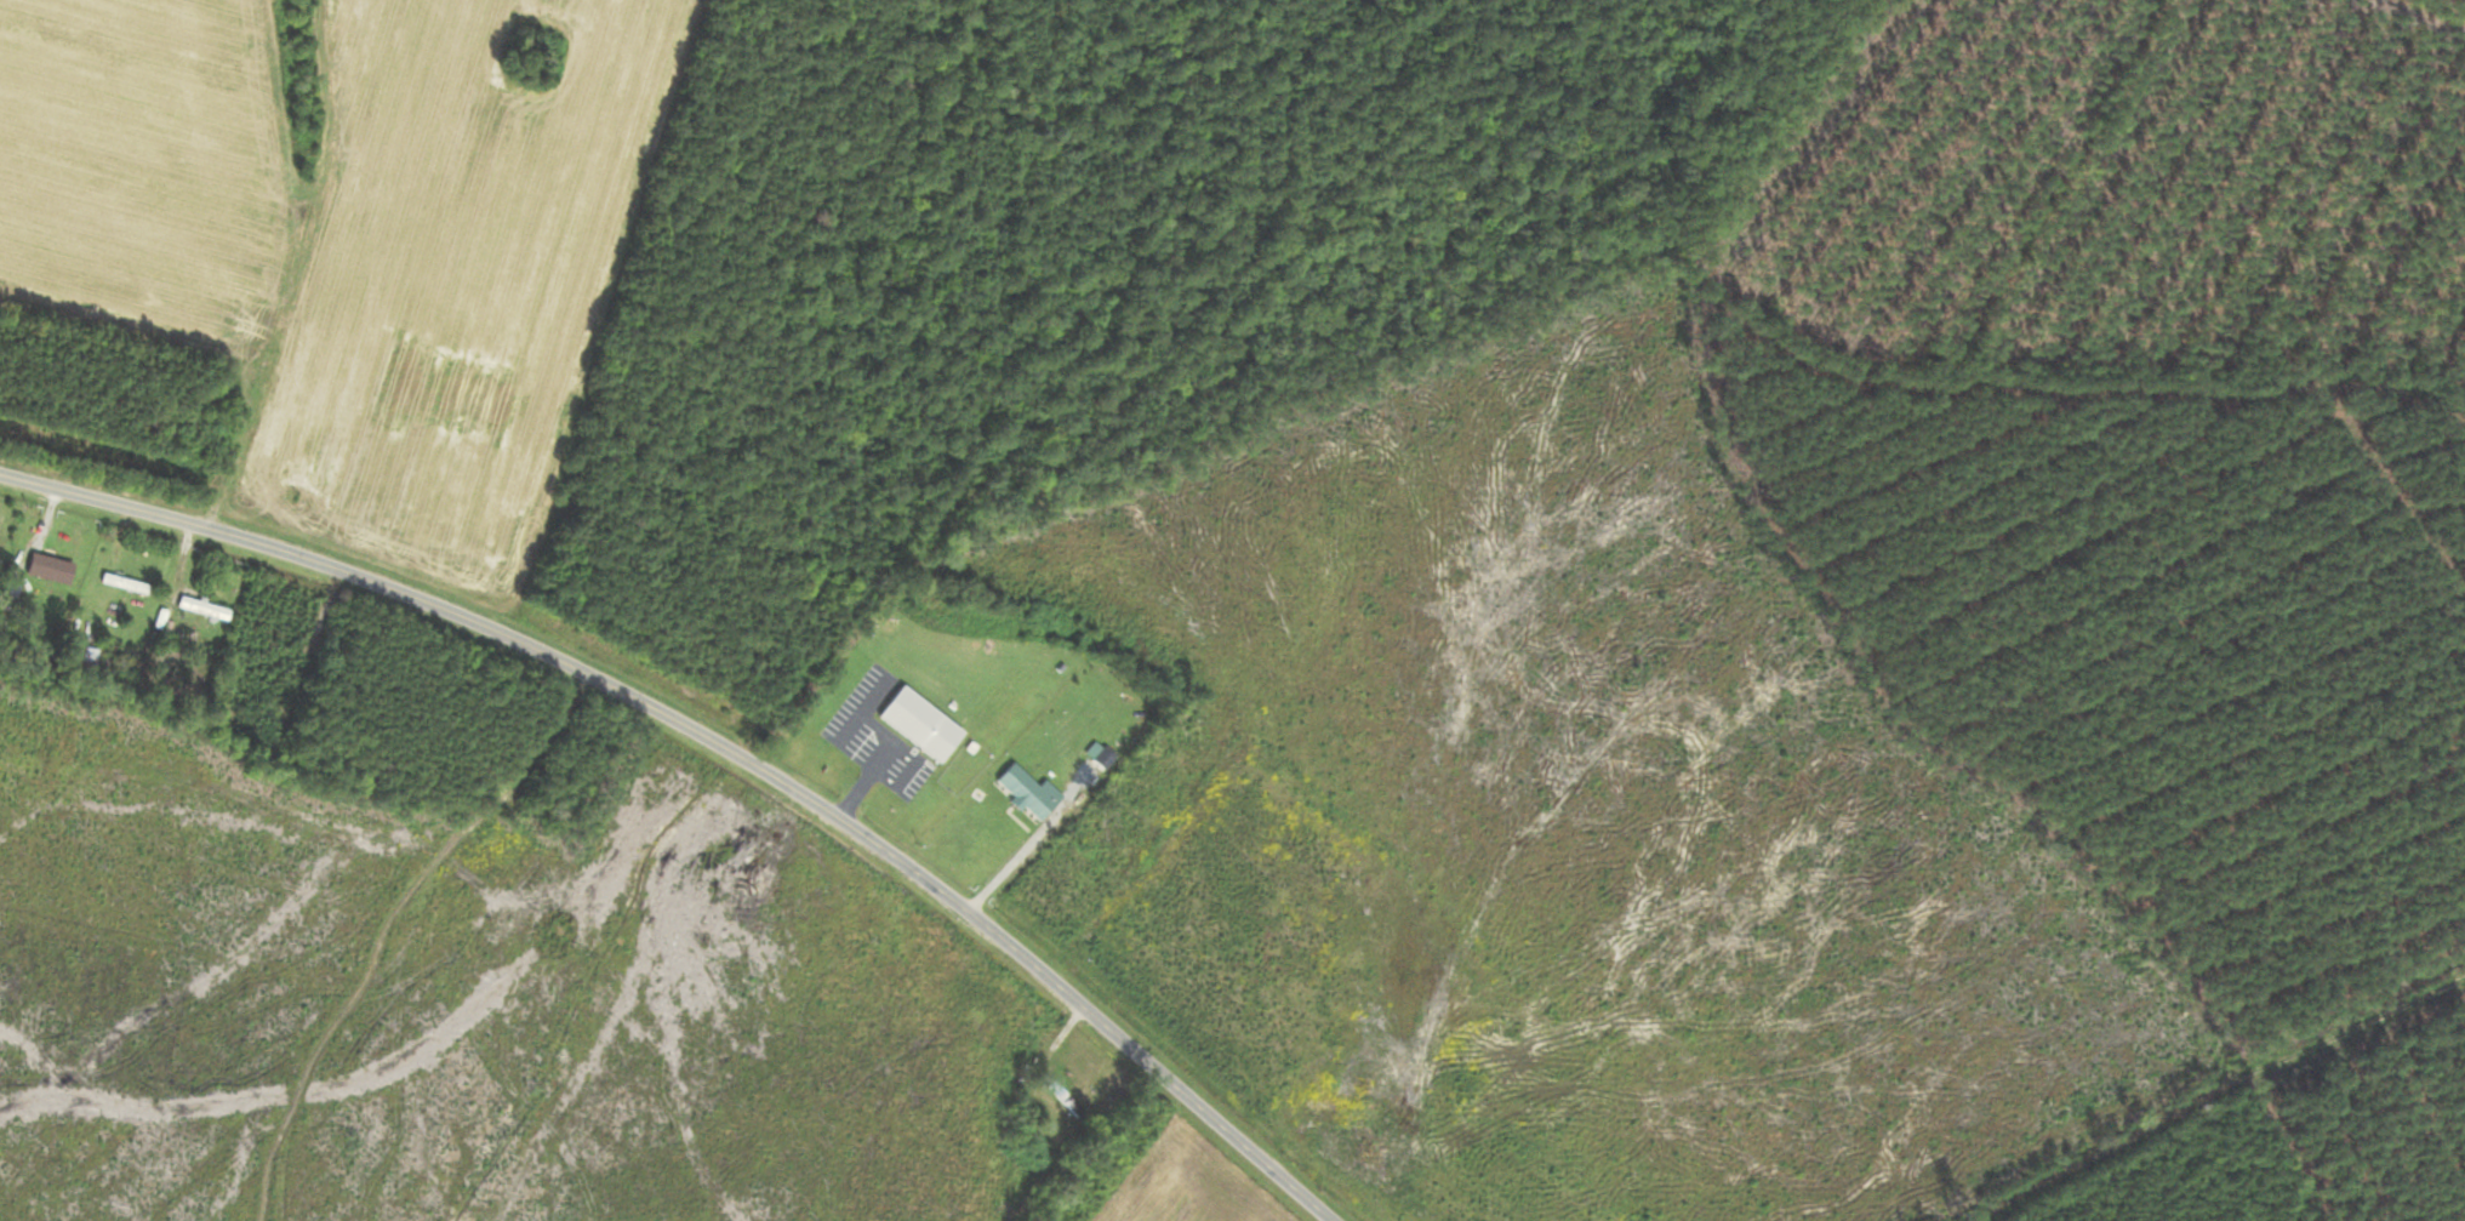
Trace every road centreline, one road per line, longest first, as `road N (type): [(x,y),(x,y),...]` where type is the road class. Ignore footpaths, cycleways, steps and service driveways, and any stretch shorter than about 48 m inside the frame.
road 1 (residential): [(1327,1220),(980,924),(789,784),(624,692),(439,604),(0,474)]

